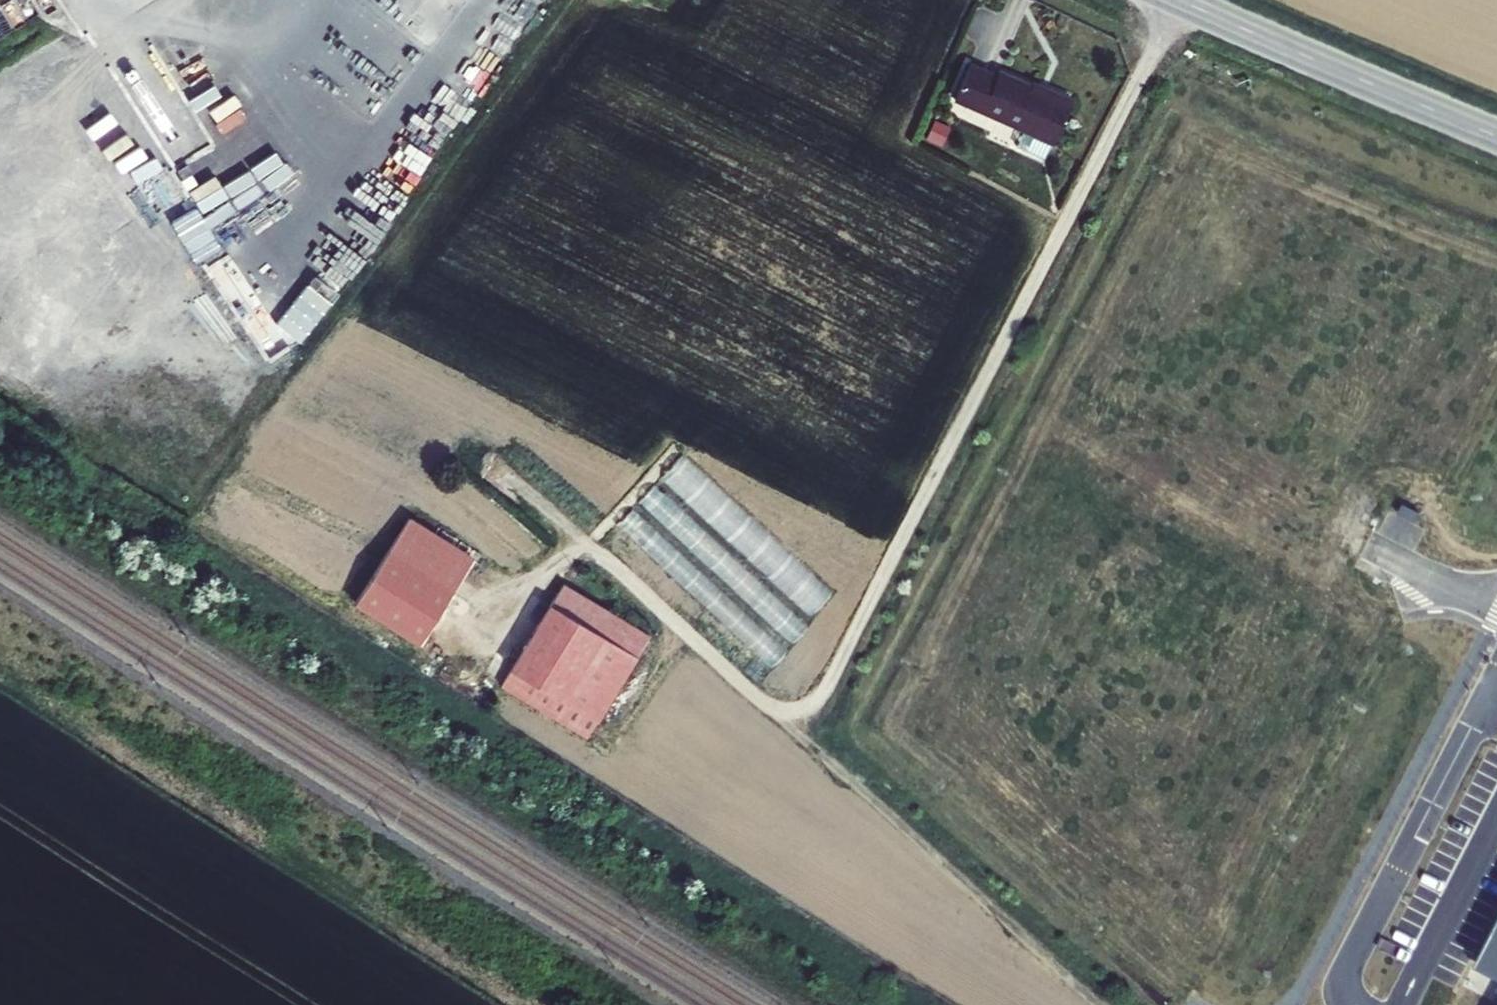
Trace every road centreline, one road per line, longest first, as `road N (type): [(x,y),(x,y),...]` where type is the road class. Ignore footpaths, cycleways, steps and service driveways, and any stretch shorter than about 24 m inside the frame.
road 1 (tertiary): [(1176,0),(1496,137)]
road 2 (unclassified): [(1376,552),(1496,614)]

